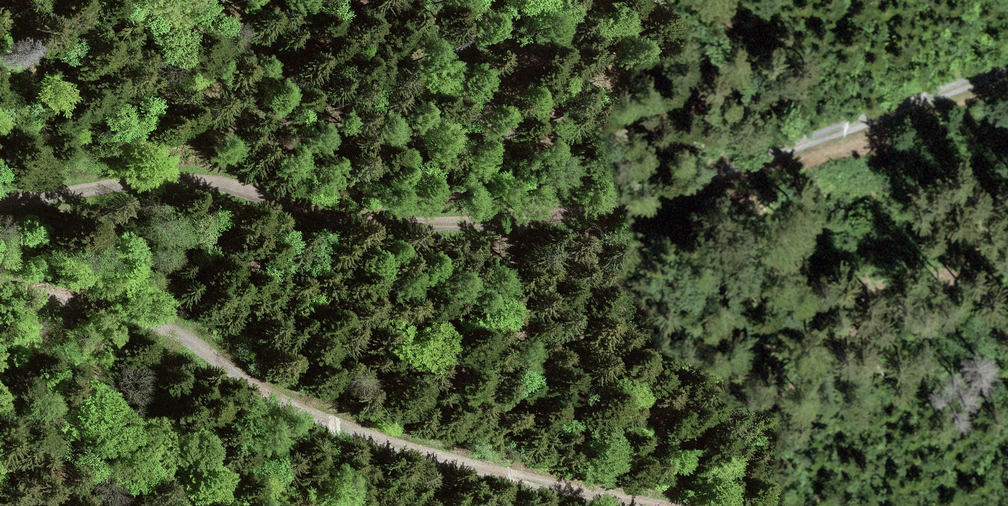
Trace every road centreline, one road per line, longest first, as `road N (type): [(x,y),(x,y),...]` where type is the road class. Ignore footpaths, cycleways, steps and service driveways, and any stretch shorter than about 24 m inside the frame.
road 1 (track): [(1007,64),(638,202),(482,225),(144,190),(0,204)]
road 2 (track): [(0,290),(165,327),(413,455),(638,505)]

